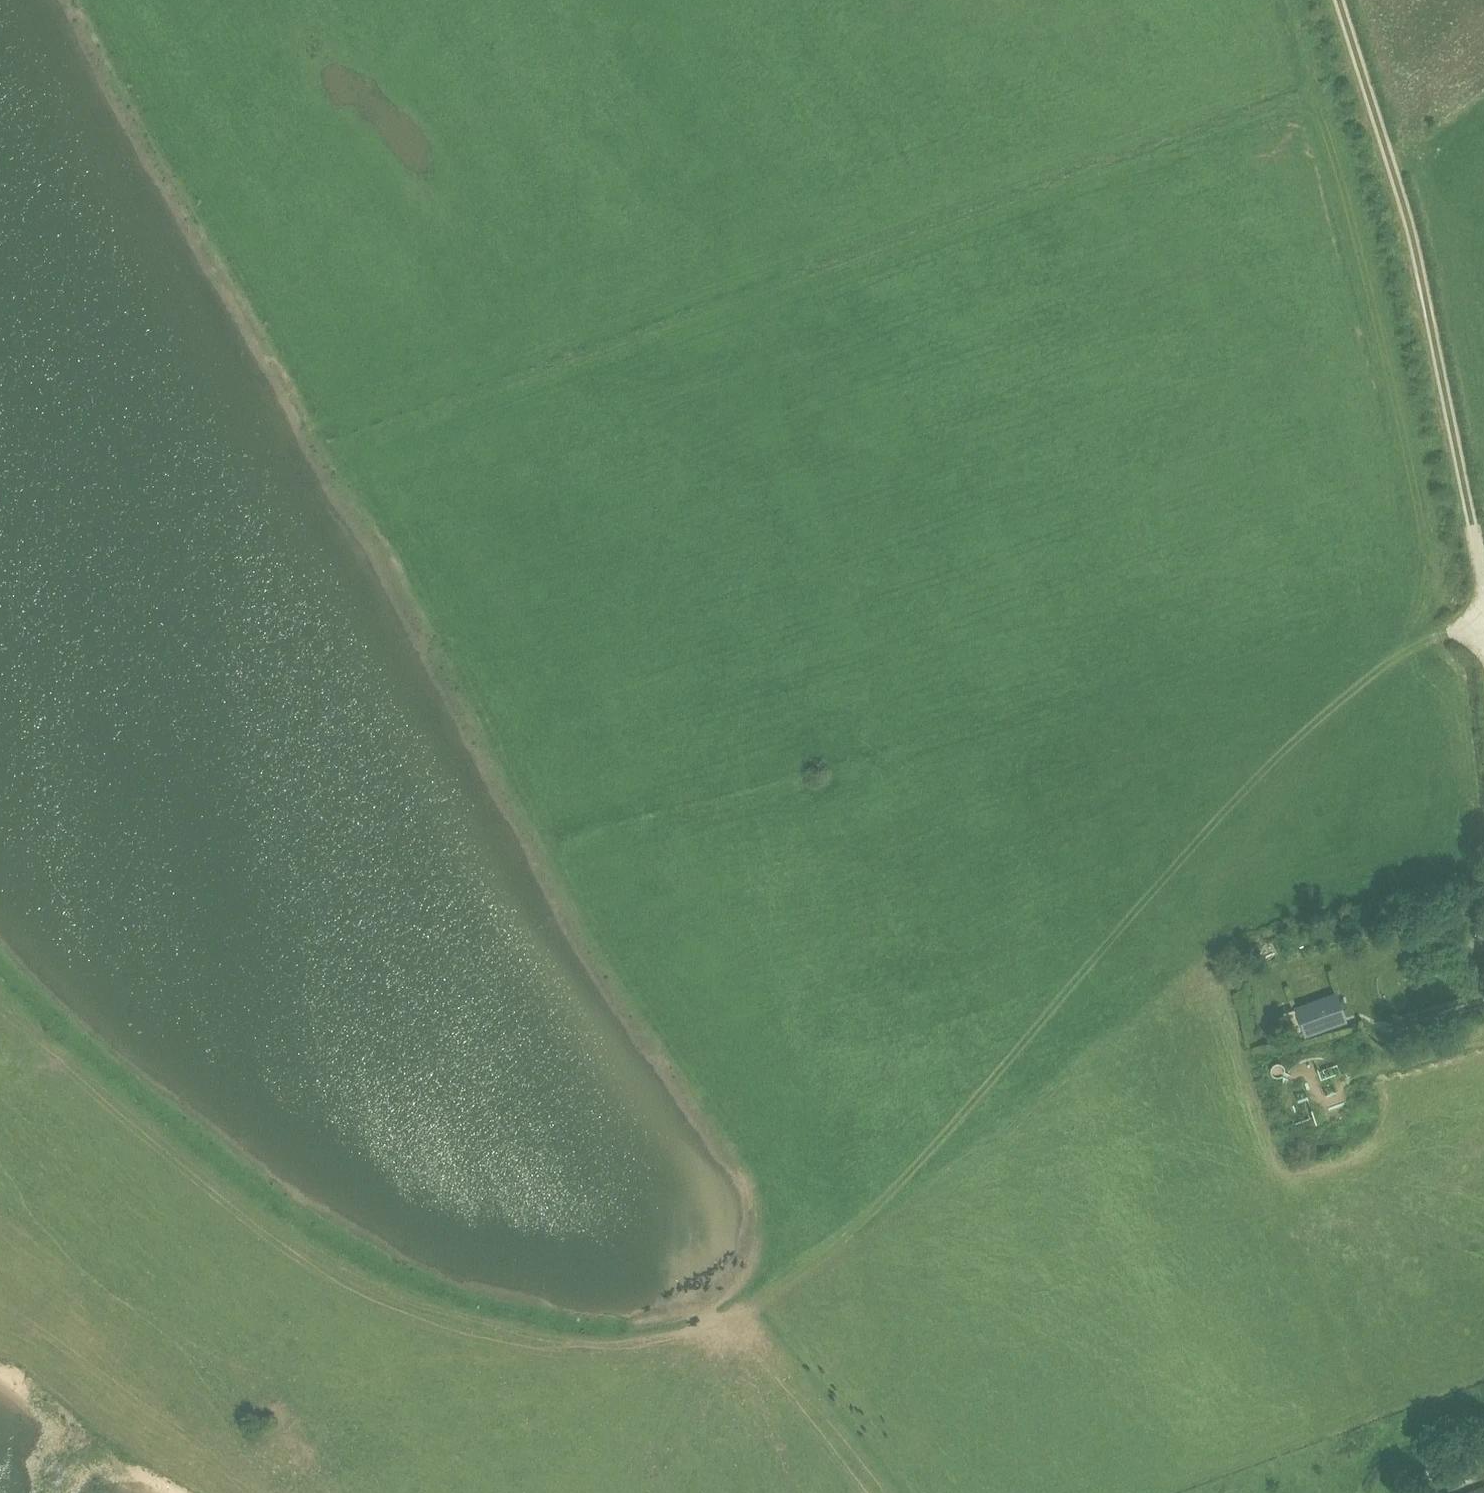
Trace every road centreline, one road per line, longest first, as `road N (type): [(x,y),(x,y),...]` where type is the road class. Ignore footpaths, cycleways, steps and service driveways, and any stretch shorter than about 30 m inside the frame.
road 1 (track): [(1483,575),(1412,230),(1339,0)]

